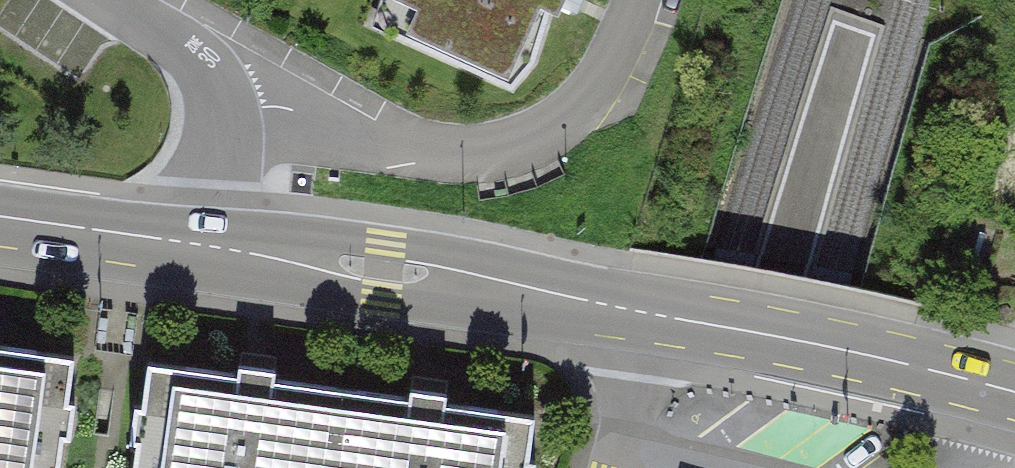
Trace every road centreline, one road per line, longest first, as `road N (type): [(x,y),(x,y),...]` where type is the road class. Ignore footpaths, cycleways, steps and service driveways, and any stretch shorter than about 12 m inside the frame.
road 1 (tertiary): [(645,313),(203,248)]
road 2 (tertiary): [(1014,392),(770,333),(645,313)]
road 3 (residential): [(115,0),(193,54),(215,90),(216,160),(203,248)]
road 4 (tertiary): [(203,248),(0,220)]
road 5 (residential): [(645,313),(621,467)]

